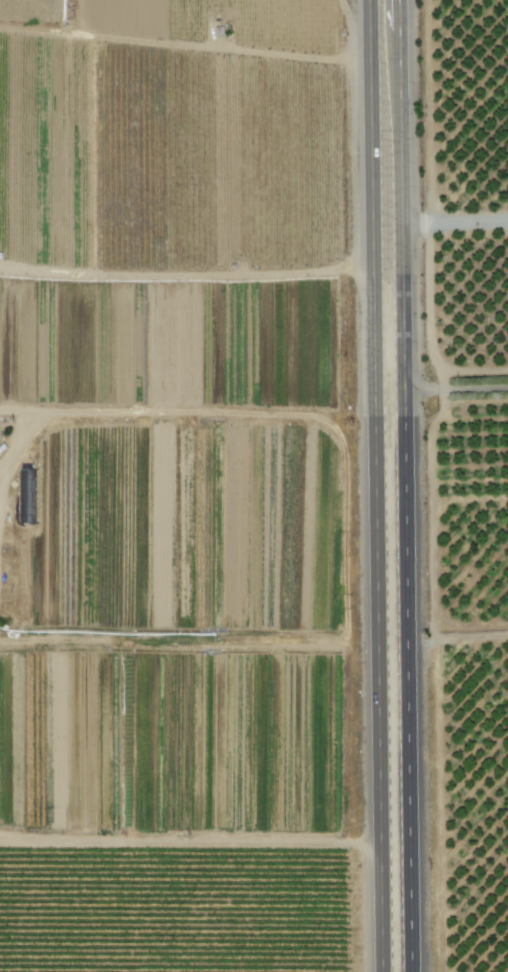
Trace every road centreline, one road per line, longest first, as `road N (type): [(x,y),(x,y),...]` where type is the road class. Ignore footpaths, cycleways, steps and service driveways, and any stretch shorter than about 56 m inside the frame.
road 1 (primary): [(368,0),(384,971)]
road 2 (primary): [(415,971),(401,0)]

